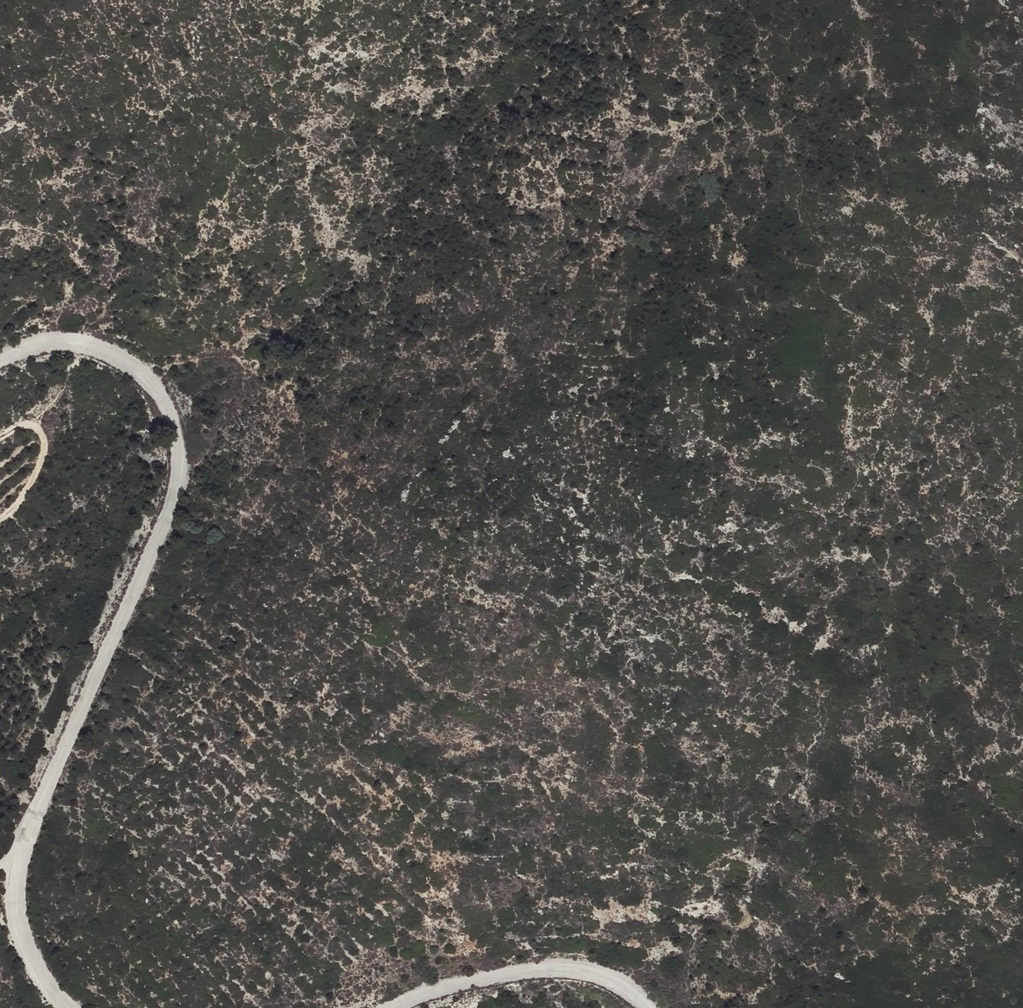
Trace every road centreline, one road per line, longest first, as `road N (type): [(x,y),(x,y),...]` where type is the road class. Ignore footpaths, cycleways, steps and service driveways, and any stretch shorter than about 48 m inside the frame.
road 1 (track): [(0,437),(42,429),(36,463),(0,517)]

